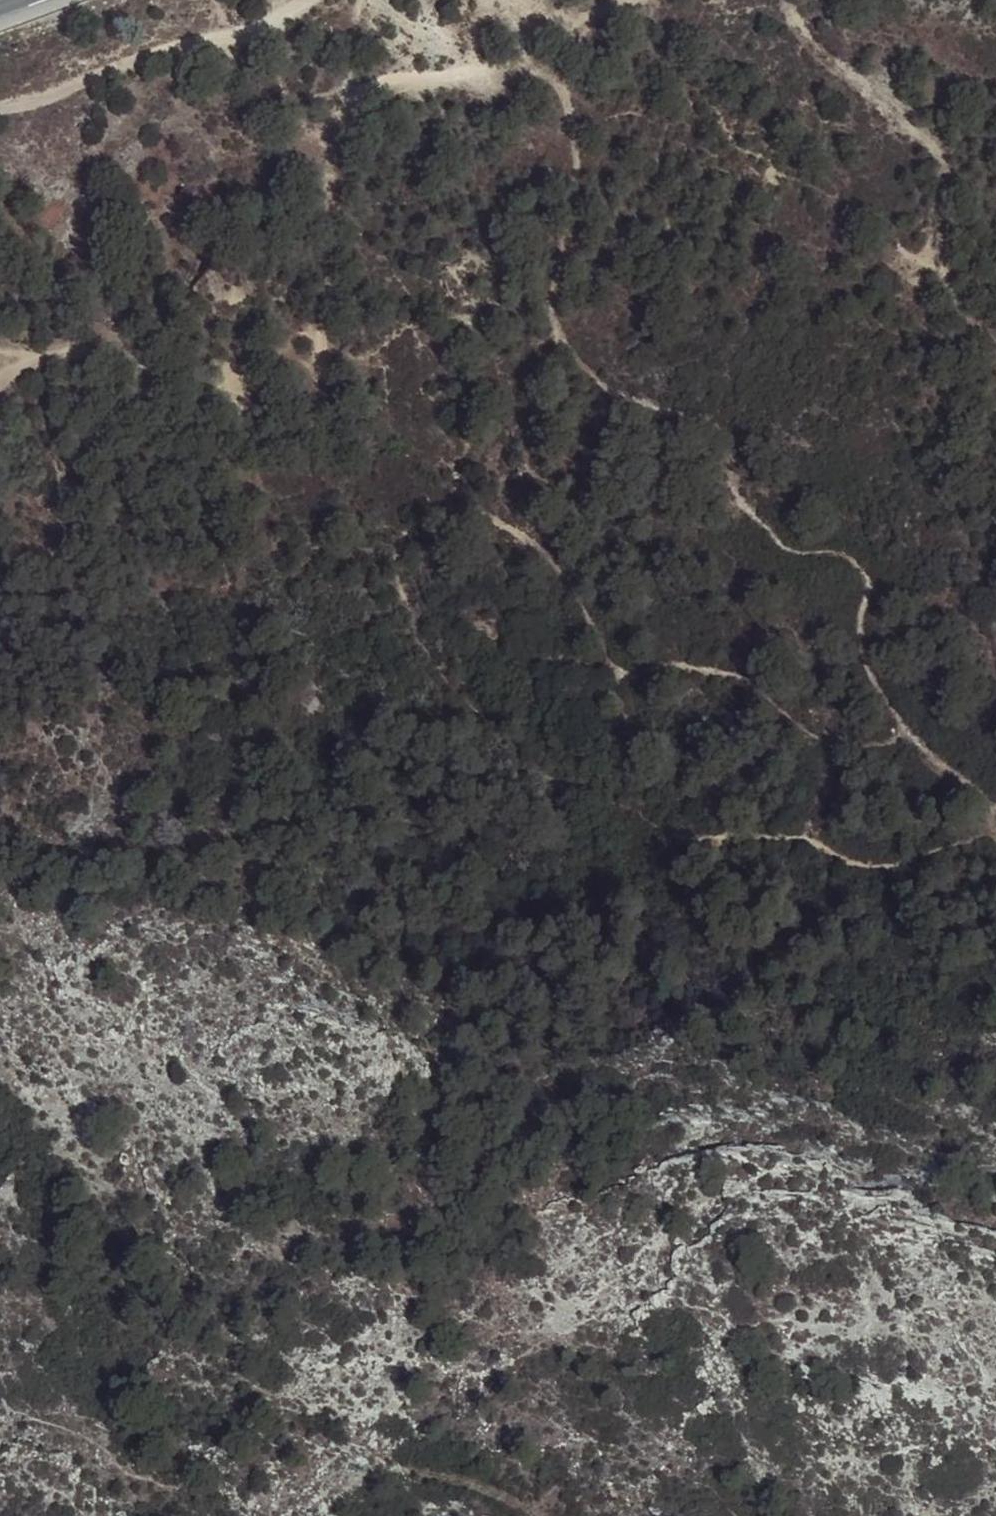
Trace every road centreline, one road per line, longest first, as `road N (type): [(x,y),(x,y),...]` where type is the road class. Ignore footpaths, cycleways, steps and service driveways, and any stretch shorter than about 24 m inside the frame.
road 1 (track): [(0,103),(78,94),(286,22),(314,0)]

